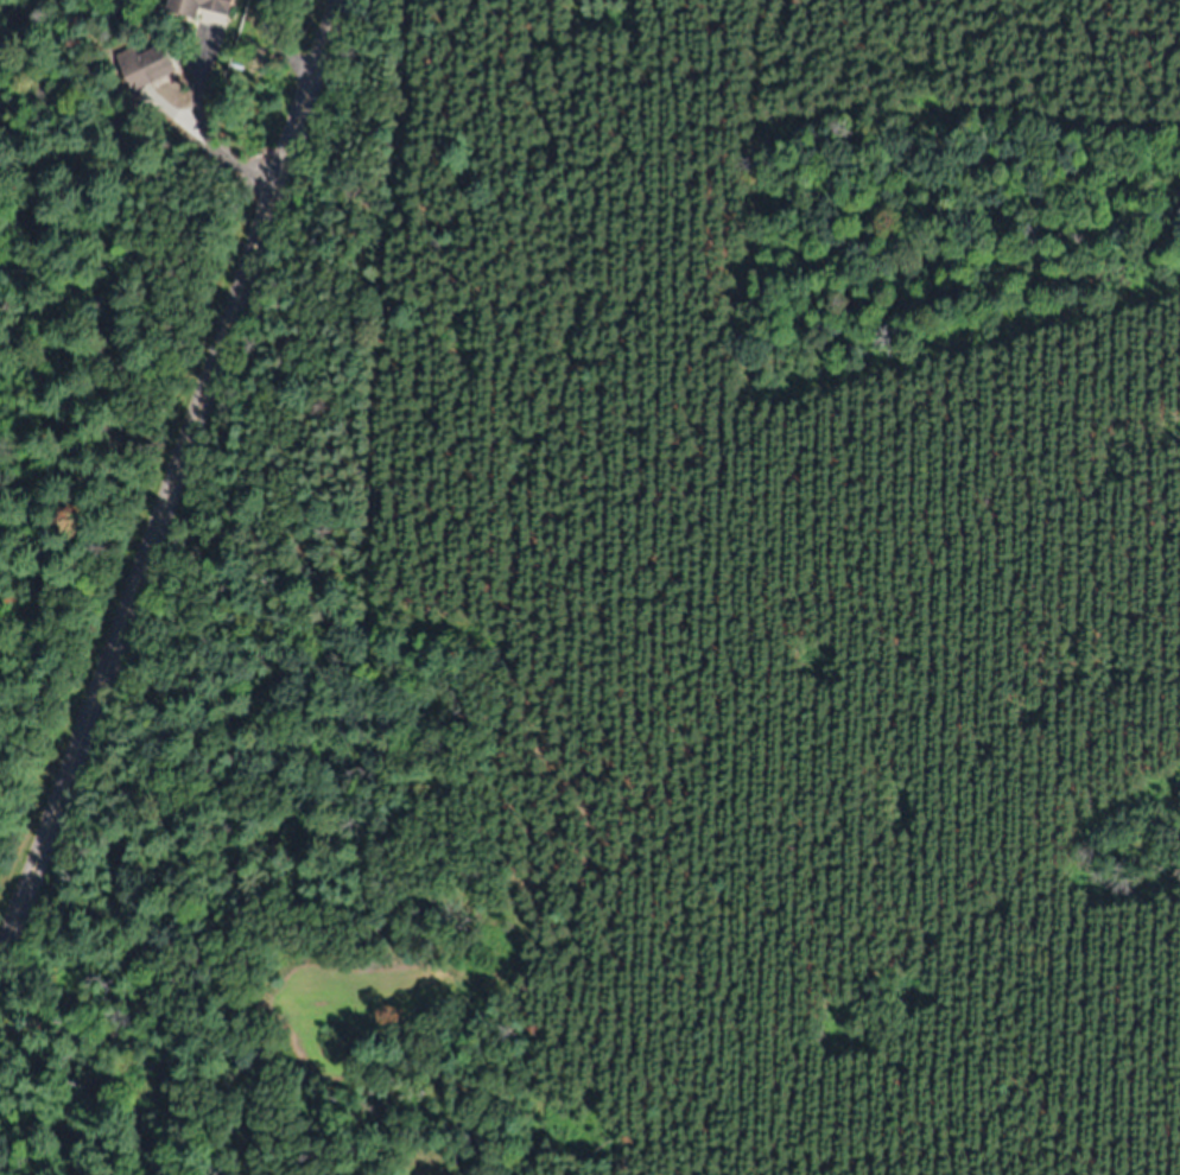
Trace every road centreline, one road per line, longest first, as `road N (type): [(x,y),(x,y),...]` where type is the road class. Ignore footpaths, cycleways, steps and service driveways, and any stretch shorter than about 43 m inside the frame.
road 1 (secondary): [(0,965),(336,0)]

